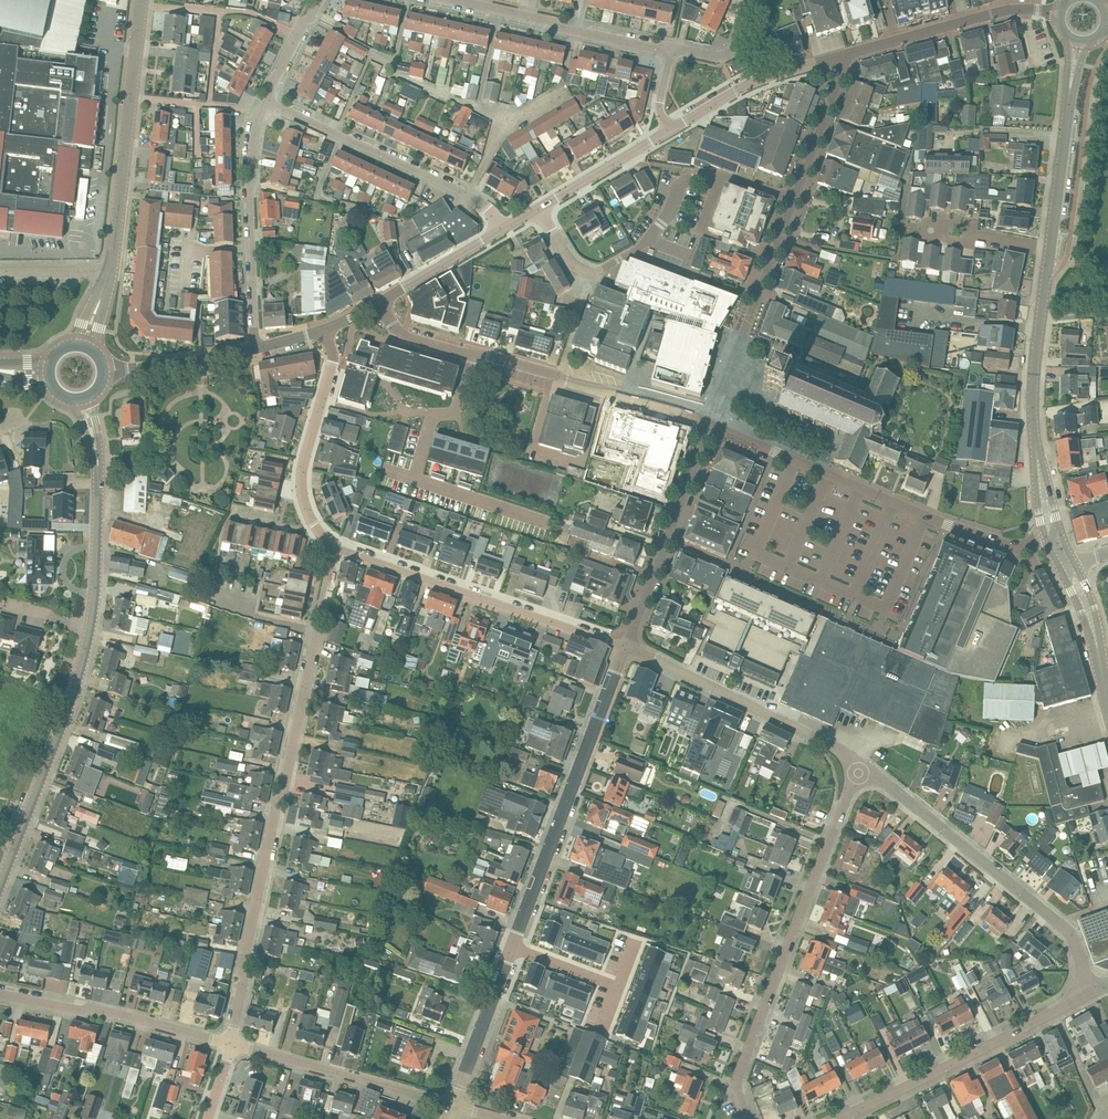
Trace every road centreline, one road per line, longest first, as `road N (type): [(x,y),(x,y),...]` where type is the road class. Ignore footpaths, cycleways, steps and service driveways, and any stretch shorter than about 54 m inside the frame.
road 1 (residential): [(228,1041),(327,583),(323,543)]
road 2 (tertiary): [(0,888),(87,648),(100,495),(85,399)]
road 3 (residential): [(749,1118),(738,1079),(864,766)]
road 4 (residential): [(796,200),(726,175),(695,174),(646,244),(596,274),(579,269),(538,210)]
road 5 (residential): [(1089,994),(1064,928),(864,766)]
road 6 (residential): [(512,948),(627,647)]
road 7 (residential): [(323,543),(627,647)]
road 8 (residential): [(977,536),(709,424)]
road 9 (unclassified): [(833,1118),(1089,994)]
road 10 (tertiary): [(112,272),(144,0)]
road 11 (residential): [(502,230),(469,193),(268,100)]
road 12 (residential): [(864,766),(627,647)]
road 13 (residential): [(256,349),(252,145),(268,100)]
road 14 (residential): [(709,424),(470,355)]
road 15 (residential): [(709,424),(796,200)]
road 16 (residential): [(671,50),(436,0)]
road 17 (residential): [(627,647),(709,424)]
road 18 (residential): [(453,1106),(228,1041)]
road 19 (residential): [(228,1041),(0,992)]
road 20 (tertiary): [(1053,536),(1033,400),(1042,317)]
road 21 (tertiary): [(1080,41),(1049,250)]
road 22 (residential): [(318,532),(303,477),(334,361),(324,330)]
road 23 (tertiary): [(671,129),(765,76),(840,57)]
road 24 (residential): [(453,1106),(512,948)]
road 25 (tertiary): [(897,41),(1007,9),(1060,15)]
road 26 (tertiary): [(538,210),(671,129)]
road 27 (tertiary): [(105,371),(256,349)]
road 28 (residential): [(796,200),(840,57)]
road 29 (tertiary): [(1107,708),(1092,623),(1068,566)]
road 30 (tertiary): [(376,304),(502,230)]

